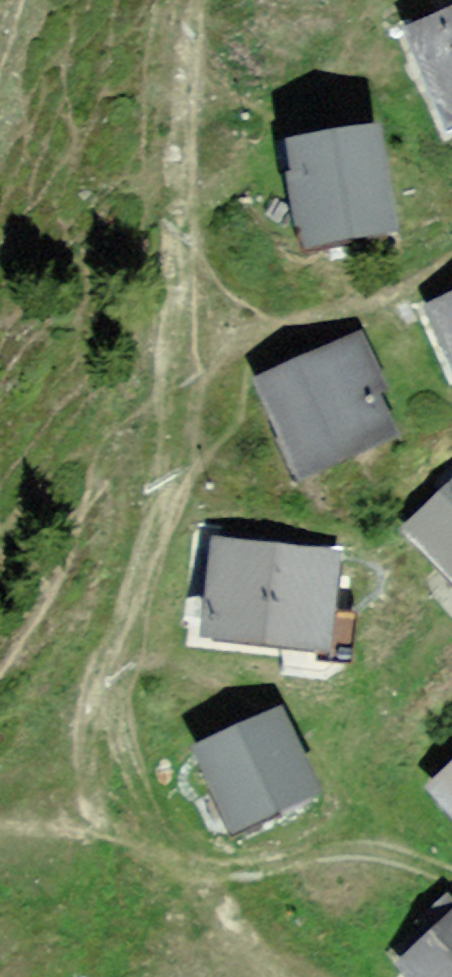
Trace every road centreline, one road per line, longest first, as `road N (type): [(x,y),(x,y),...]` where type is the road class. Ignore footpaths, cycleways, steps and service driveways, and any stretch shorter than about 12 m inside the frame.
road 1 (track): [(196,0),(162,506),(97,680),(81,763),(97,825)]
road 2 (track): [(97,825),(177,859),(366,851),(451,874)]

